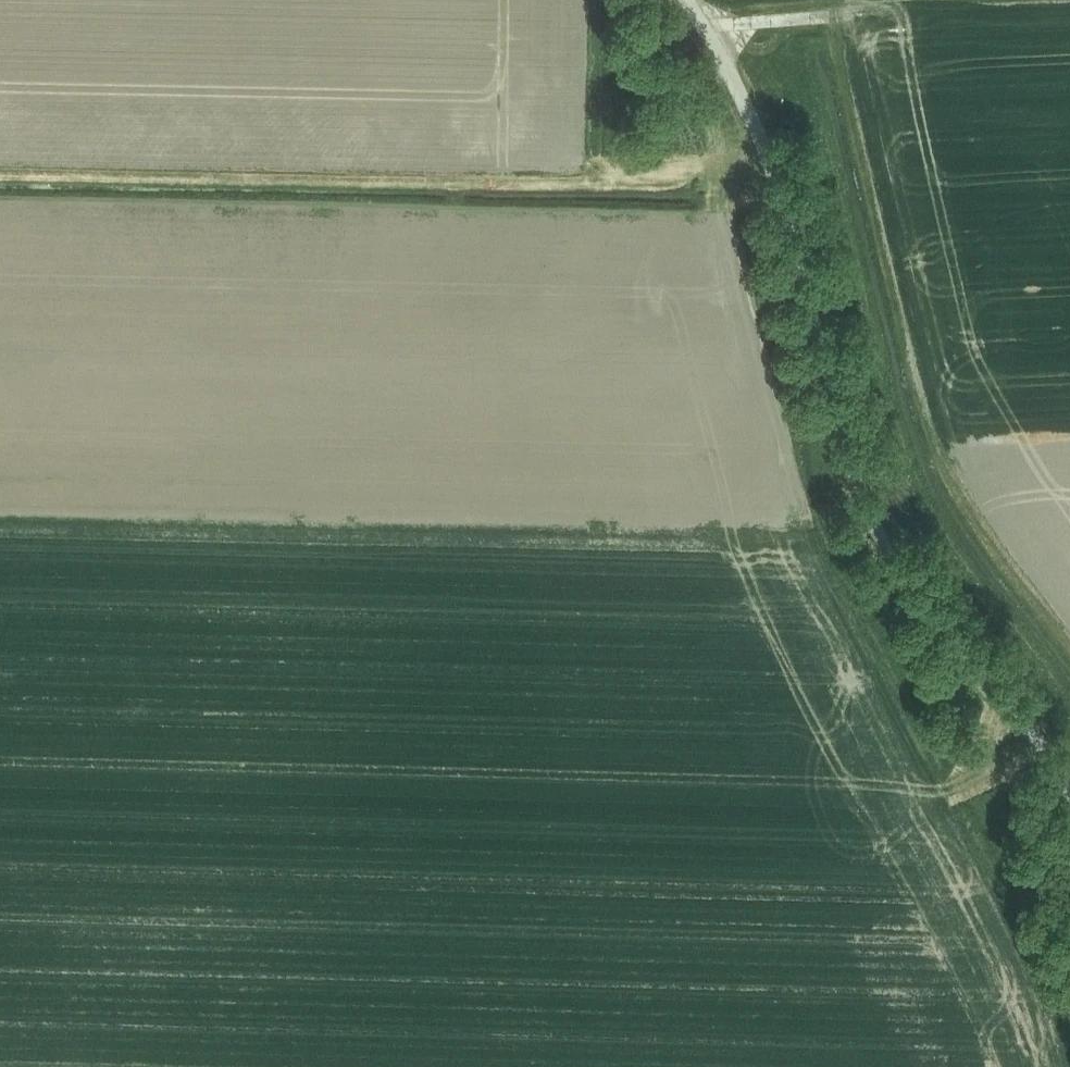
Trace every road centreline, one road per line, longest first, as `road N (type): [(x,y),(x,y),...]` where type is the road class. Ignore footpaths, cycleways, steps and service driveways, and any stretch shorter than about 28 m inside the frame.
road 1 (unclassified): [(1069,789),(886,547),(859,486),(779,187),(687,0)]

